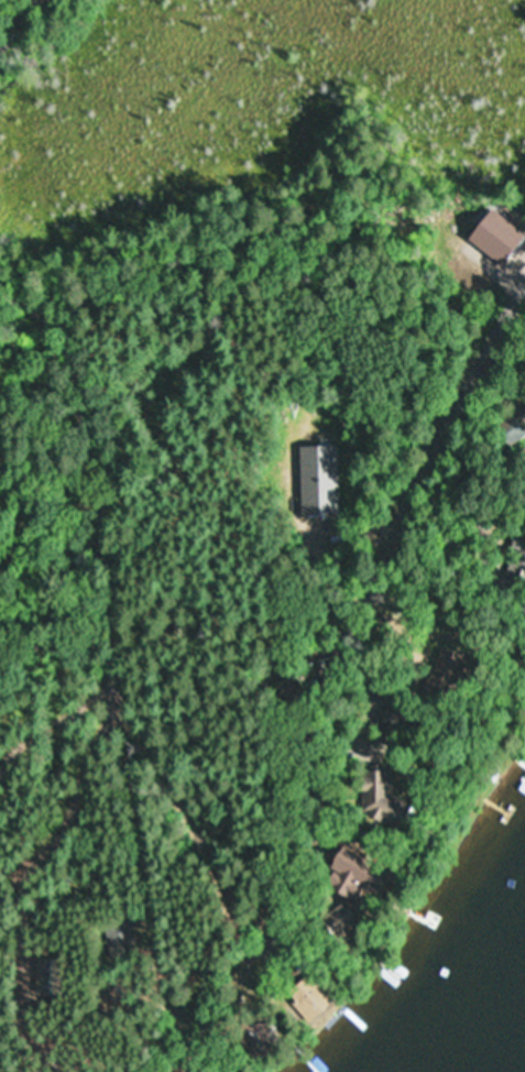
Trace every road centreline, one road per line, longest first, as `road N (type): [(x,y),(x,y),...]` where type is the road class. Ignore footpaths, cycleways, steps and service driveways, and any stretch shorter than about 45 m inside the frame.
road 1 (residential): [(134,860),(158,998),(176,998),(271,917),(298,863),(328,675),(382,529),(524,282)]

